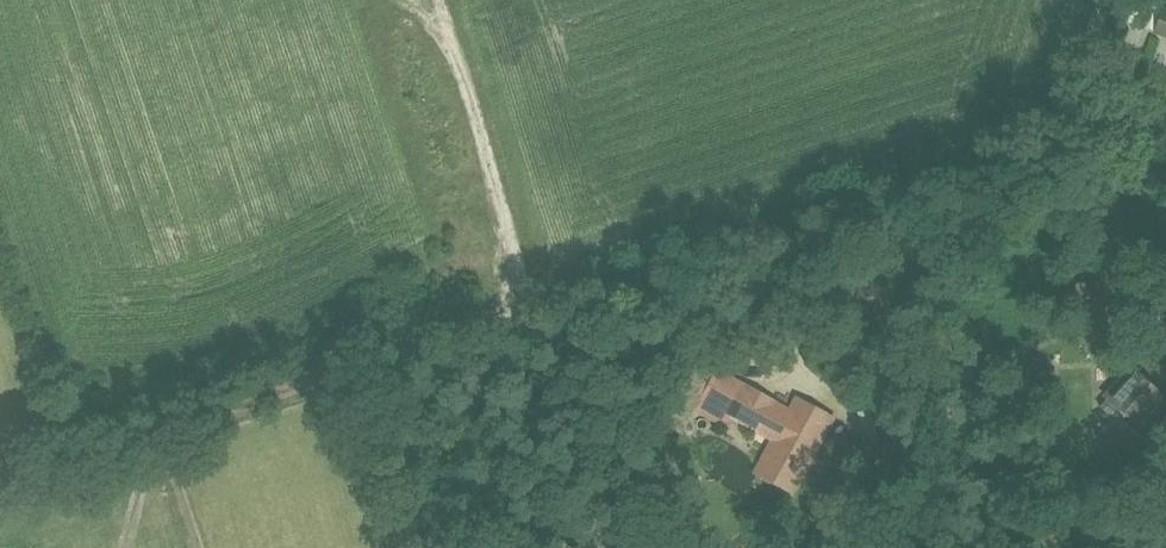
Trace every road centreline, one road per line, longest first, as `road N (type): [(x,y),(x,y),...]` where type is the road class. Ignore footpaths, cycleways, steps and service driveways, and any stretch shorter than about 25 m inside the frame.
road 1 (unclassified): [(379,358),(1008,143),(1037,127),(1056,100),(1095,0)]
road 2 (track): [(439,0),(533,306)]
road 3 (track): [(163,433),(379,358)]
road 4 (track): [(163,433),(0,486)]
road 5 (track): [(200,547),(163,433)]

